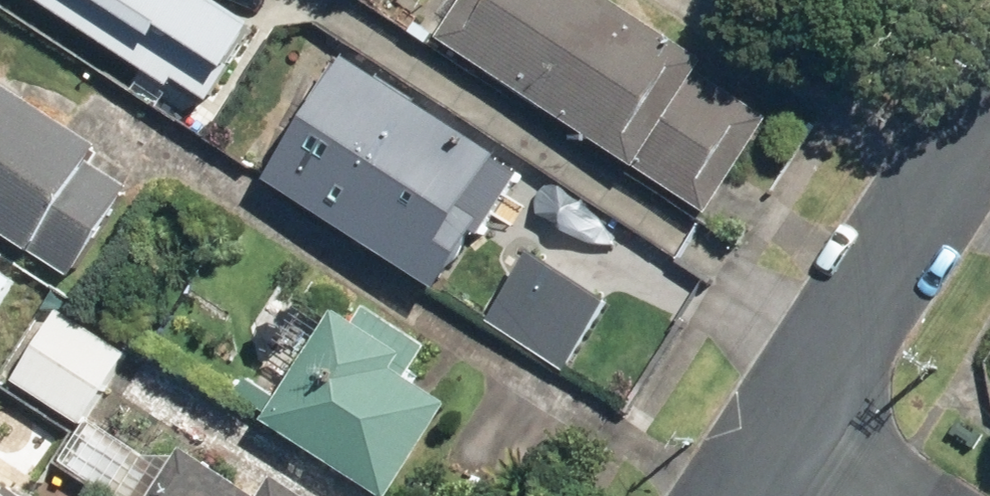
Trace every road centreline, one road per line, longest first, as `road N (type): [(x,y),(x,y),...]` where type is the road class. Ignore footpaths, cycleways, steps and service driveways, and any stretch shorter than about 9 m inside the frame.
road 1 (tertiary): [(784,434),(989,111)]

